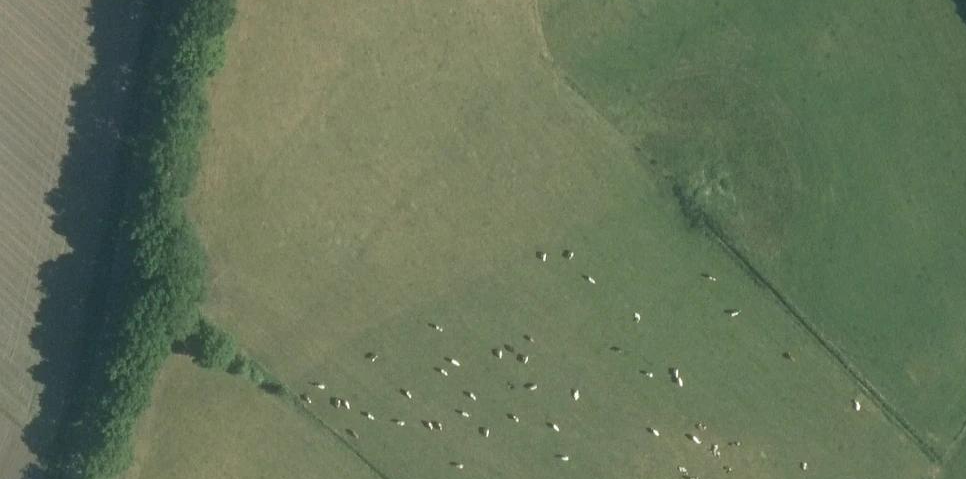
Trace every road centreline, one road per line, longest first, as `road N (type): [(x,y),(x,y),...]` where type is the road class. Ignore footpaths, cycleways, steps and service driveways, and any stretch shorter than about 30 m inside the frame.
road 1 (unclassified): [(73,478),(171,0)]

